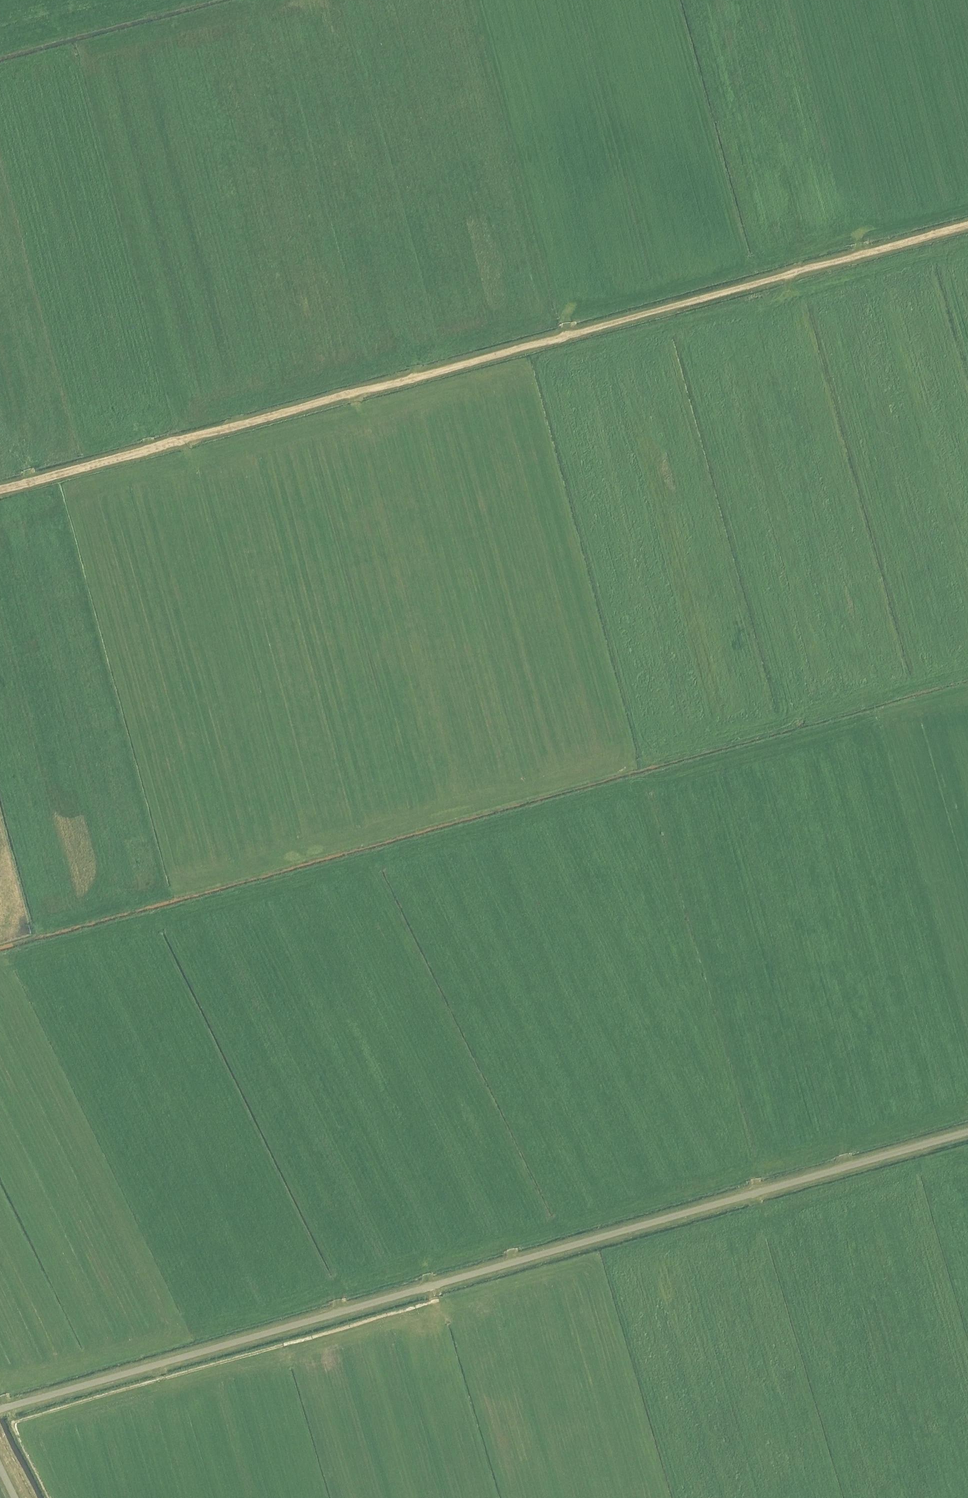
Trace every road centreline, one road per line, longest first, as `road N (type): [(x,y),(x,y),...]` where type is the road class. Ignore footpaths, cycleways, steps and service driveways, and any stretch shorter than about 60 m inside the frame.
road 1 (unclassified): [(0,1413),(967,1134)]
road 2 (track): [(0,491),(967,227)]

